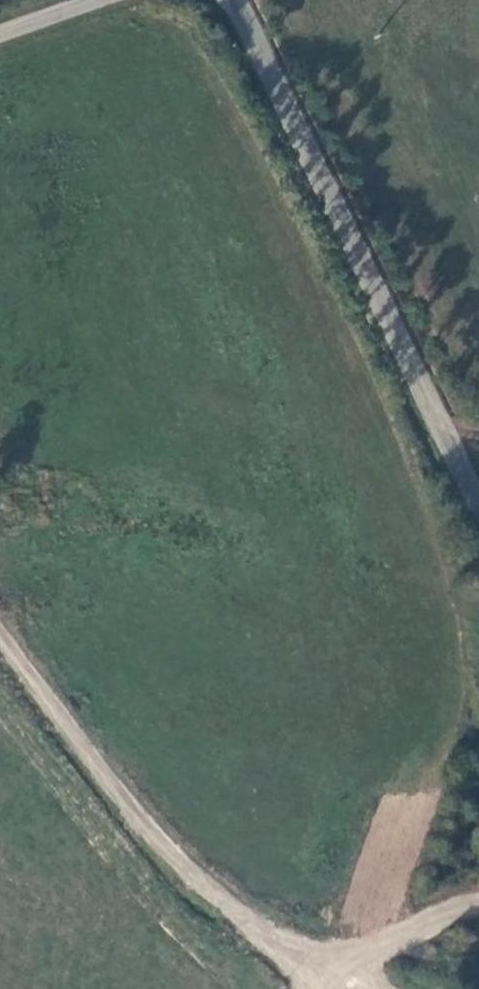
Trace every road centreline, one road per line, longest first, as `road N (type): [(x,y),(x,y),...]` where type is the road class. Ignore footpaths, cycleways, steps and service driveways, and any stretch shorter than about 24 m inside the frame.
road 1 (unclassified): [(231,0),(478,507)]

